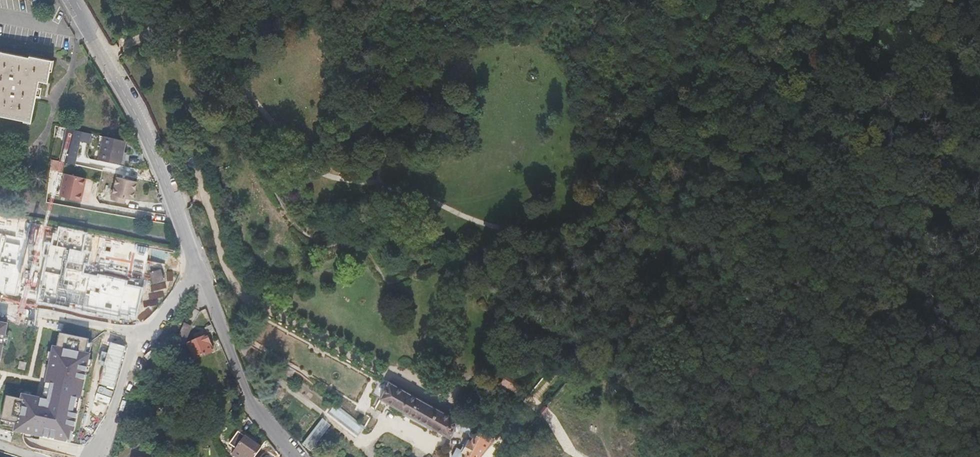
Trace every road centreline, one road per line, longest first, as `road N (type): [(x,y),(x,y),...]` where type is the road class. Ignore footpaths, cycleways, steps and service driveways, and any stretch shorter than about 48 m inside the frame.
road 1 (residential): [(196,267),(146,134),(74,0)]
road 2 (residential): [(298,456),(246,397),(196,267)]
road 3 (unknown): [(0,212),(190,252)]
road 4 (unclassified): [(141,334),(0,305)]

